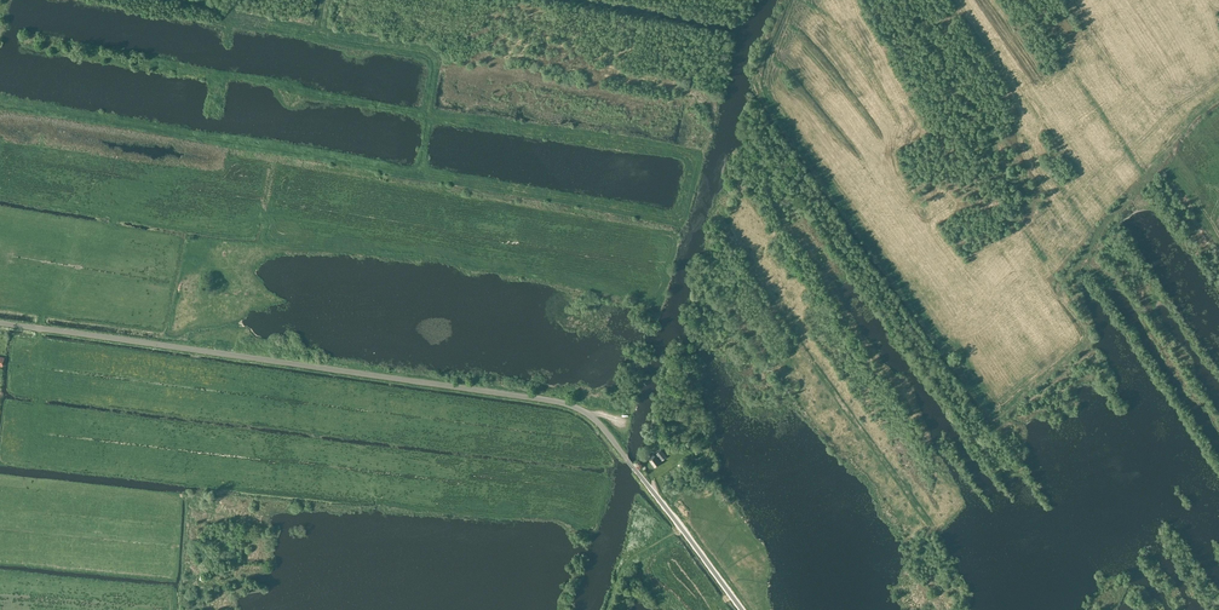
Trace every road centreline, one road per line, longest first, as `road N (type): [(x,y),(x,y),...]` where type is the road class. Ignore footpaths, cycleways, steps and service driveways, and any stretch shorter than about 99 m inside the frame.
road 1 (unclassified): [(743,609),(584,411),(0,323)]

